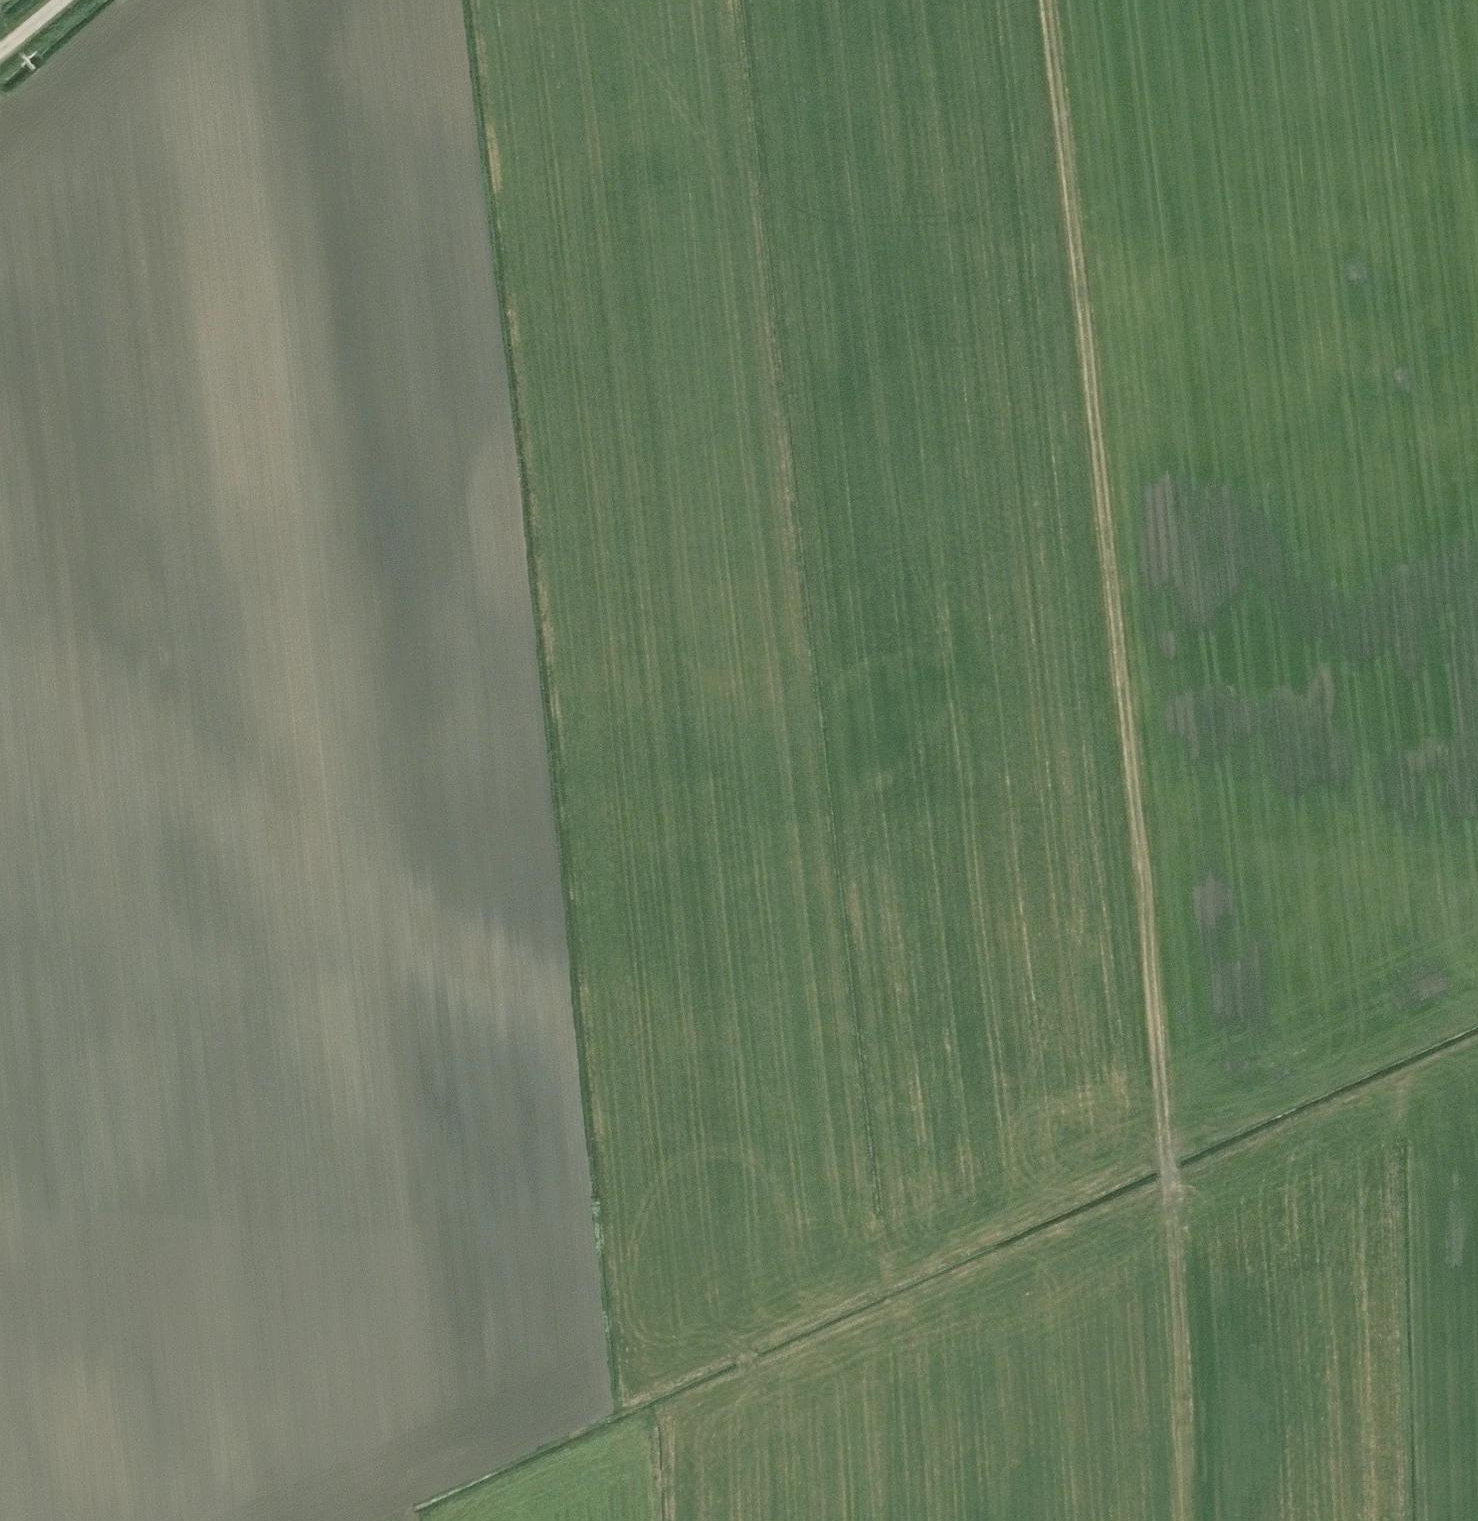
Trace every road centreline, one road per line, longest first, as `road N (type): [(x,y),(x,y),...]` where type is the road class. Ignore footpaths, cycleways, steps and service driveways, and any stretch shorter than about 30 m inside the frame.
road 1 (track): [(1044,0),(1146,888),(1184,1520)]

